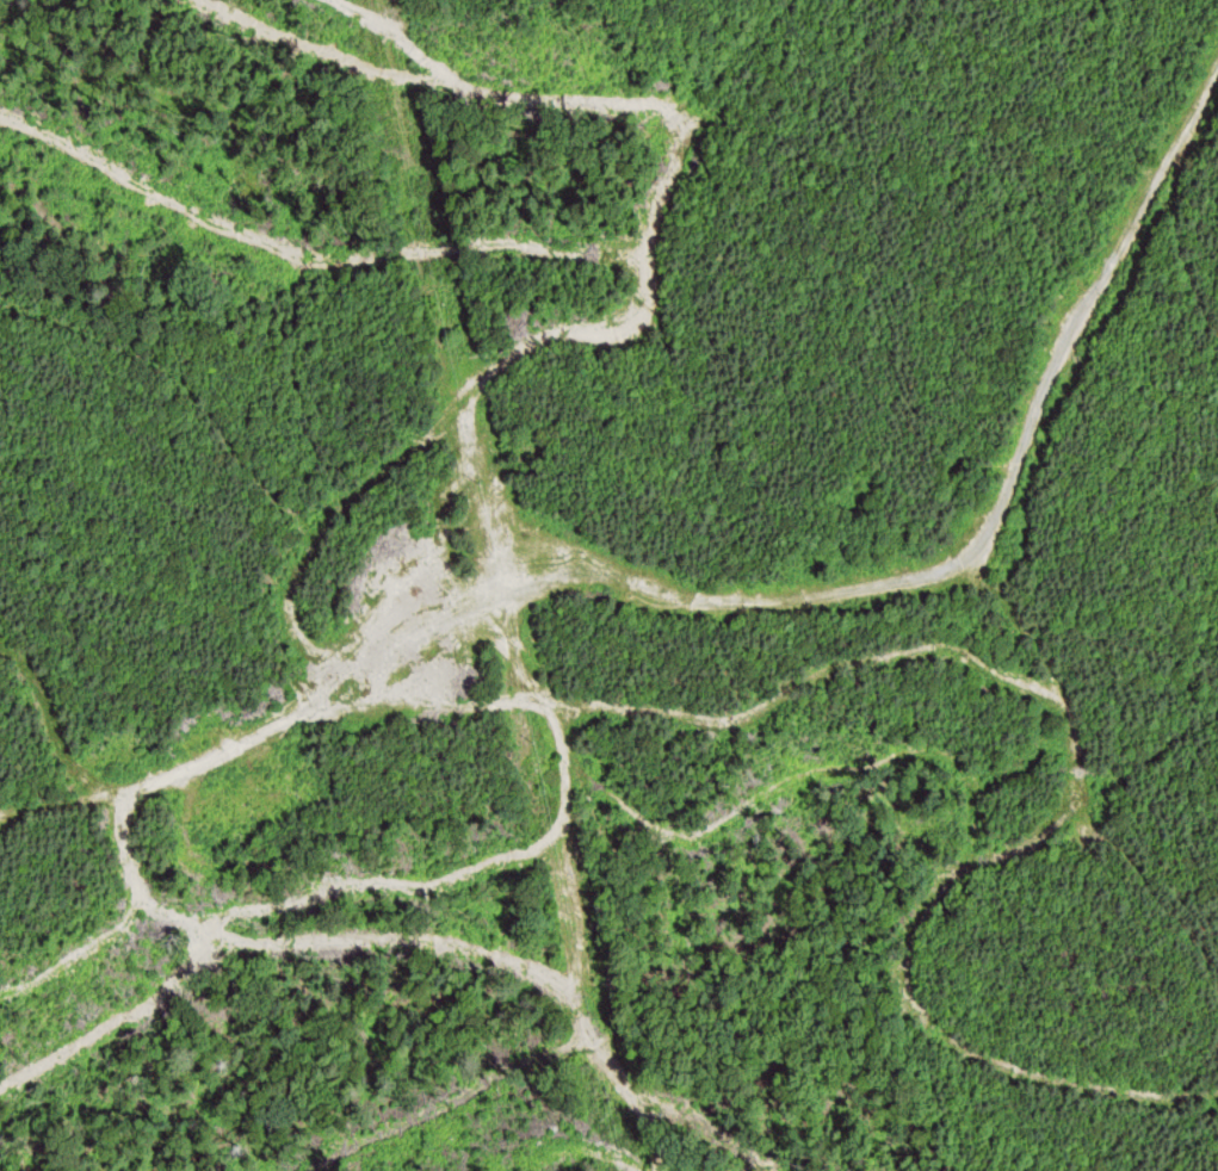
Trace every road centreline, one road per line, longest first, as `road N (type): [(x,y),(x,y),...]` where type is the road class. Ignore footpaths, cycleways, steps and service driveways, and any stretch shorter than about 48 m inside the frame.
road 1 (residential): [(1217,66),(1033,361),(1026,461),(998,529),(982,549),(959,557),(802,590)]

